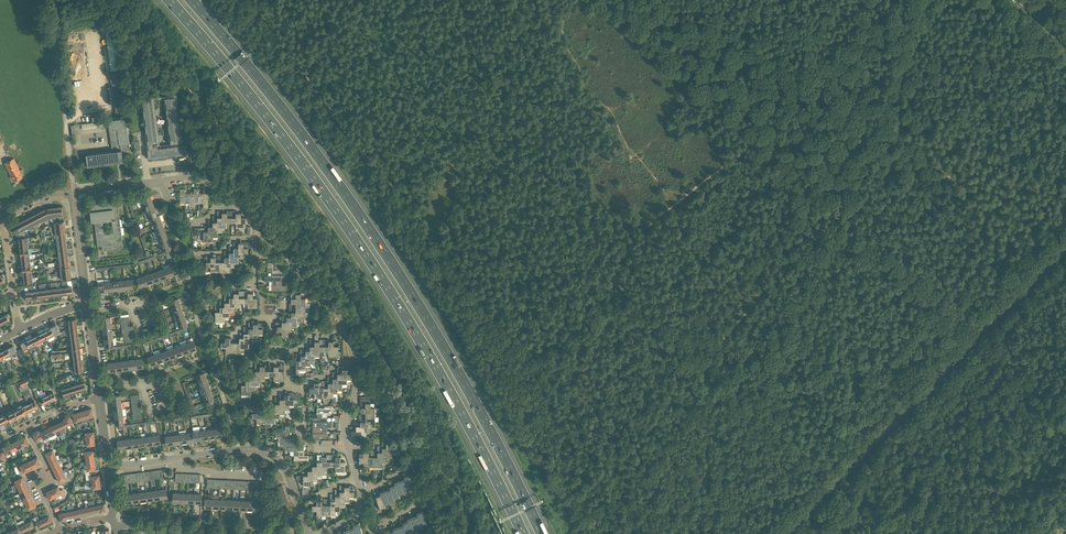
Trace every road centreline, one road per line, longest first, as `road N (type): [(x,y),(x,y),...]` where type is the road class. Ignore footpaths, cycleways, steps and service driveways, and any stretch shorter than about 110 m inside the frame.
road 1 (motorway): [(167,0),(300,162),(370,262),(522,533)]
road 2 (motorway): [(543,533),(402,277),(322,159),(193,0)]
road 3 (track): [(707,363),(837,215),(869,168),(881,119),(663,0)]
road 4 (track): [(752,141),(644,232),(614,280),(833,476)]
road 5 (track): [(589,0),(911,280)]
road 6 (tertiary): [(786,533),(1065,246)]
road 7 (residential): [(309,533),(288,476),(268,453),(176,458)]
road 8 (residential): [(344,324),(265,230)]

